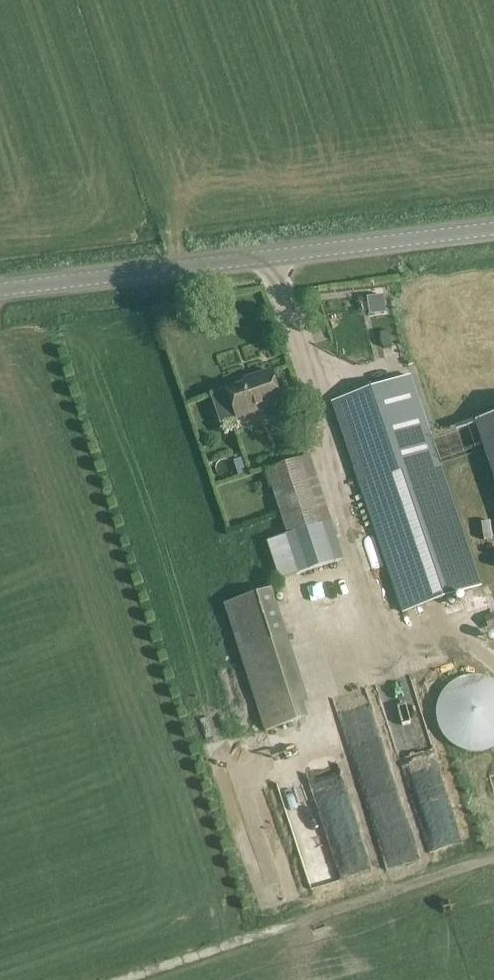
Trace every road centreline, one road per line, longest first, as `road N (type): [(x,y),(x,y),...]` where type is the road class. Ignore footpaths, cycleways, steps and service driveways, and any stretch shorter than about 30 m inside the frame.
road 1 (tertiary): [(0,292),(493,229)]

